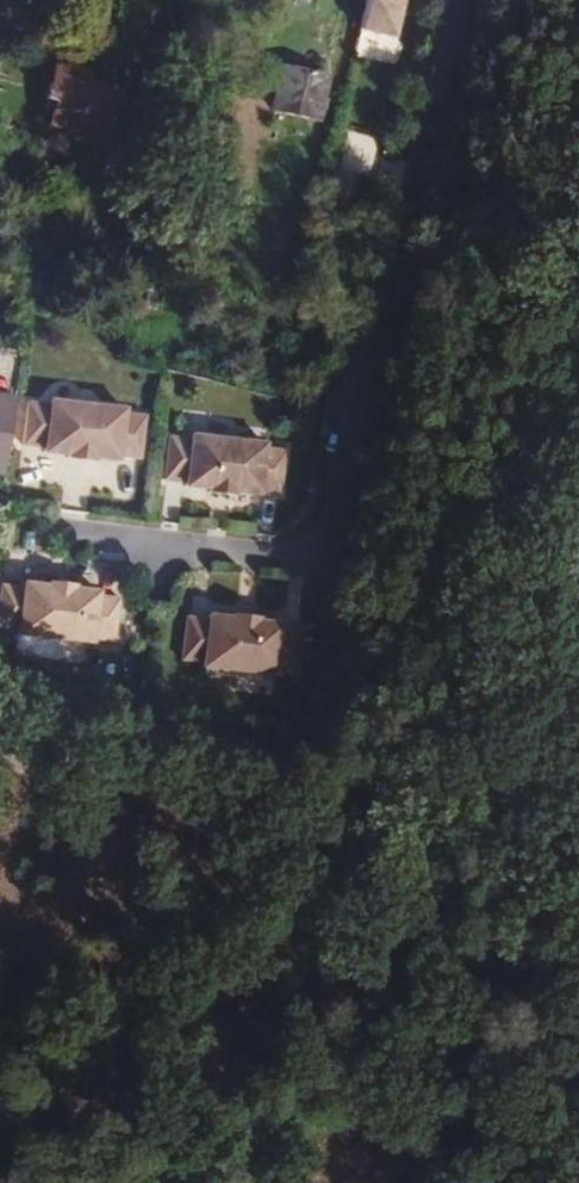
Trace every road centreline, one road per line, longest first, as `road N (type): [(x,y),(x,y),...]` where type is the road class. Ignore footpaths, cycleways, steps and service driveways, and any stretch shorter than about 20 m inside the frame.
road 1 (residential): [(472,0),(329,542),(267,562),(33,533),(0,519)]
road 2 (track): [(319,798),(344,999),(379,1182)]

